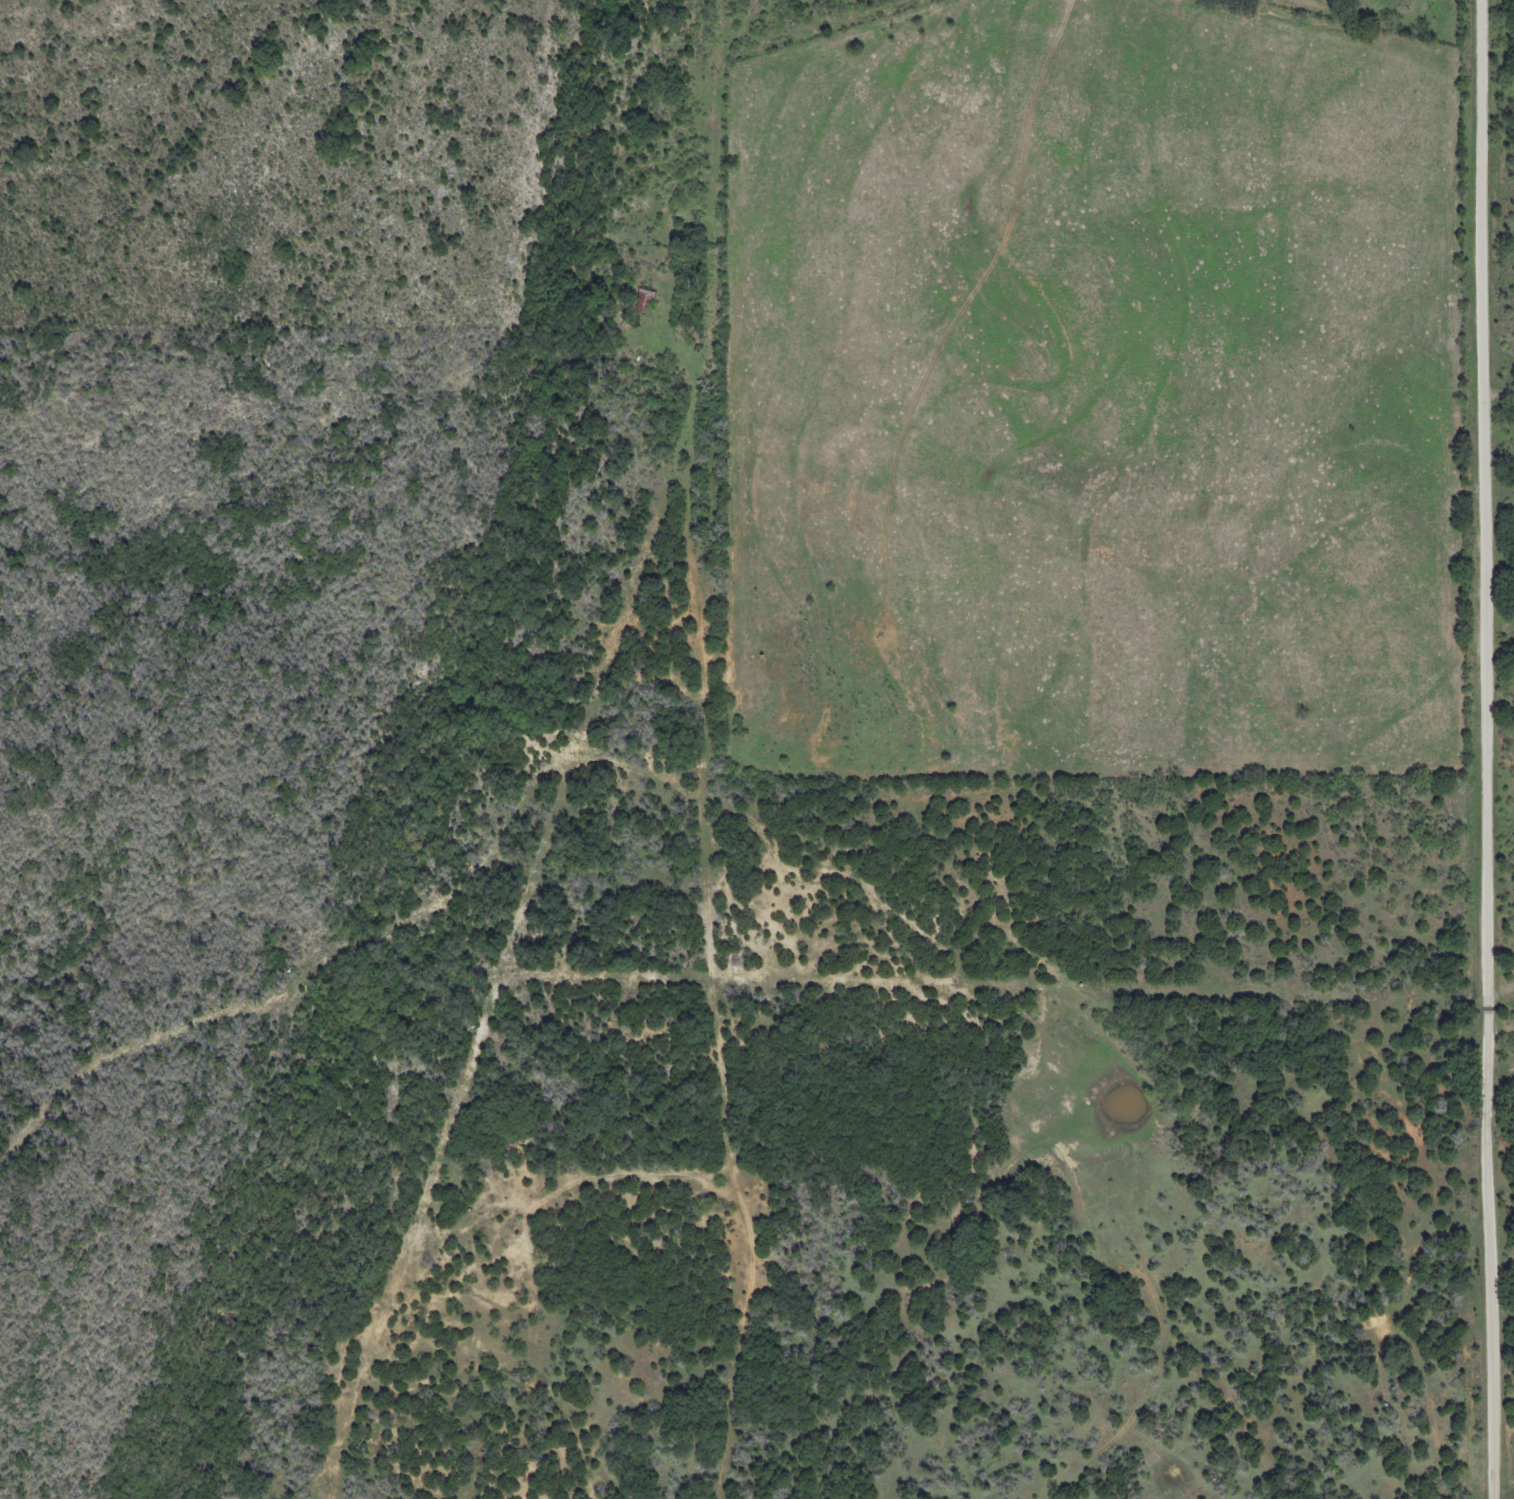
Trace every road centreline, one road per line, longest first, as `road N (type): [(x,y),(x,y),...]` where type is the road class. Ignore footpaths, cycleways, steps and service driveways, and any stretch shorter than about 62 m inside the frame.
road 1 (residential): [(1495,1498),(1481,0)]

